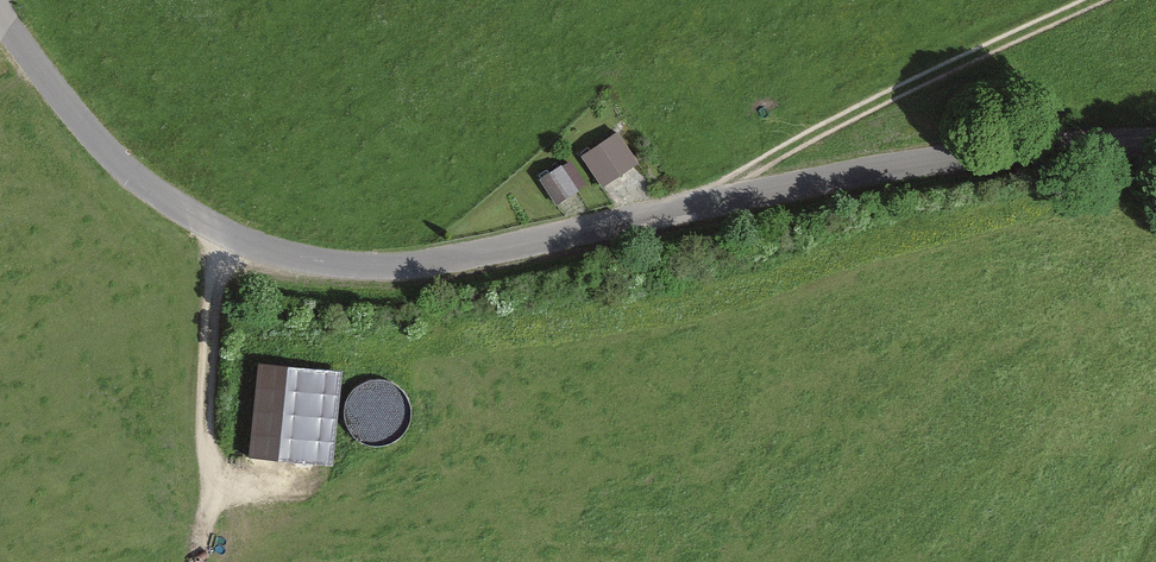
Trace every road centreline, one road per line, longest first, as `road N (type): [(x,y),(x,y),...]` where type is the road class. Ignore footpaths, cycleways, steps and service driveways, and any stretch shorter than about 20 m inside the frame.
road 1 (tertiary): [(0,16),(134,176),(223,233),(316,263),(432,266),(697,197),(795,181),(950,159),(1155,148)]
road 2 (track): [(697,197),(1093,0)]
road 3 (track): [(223,233),(195,561)]

